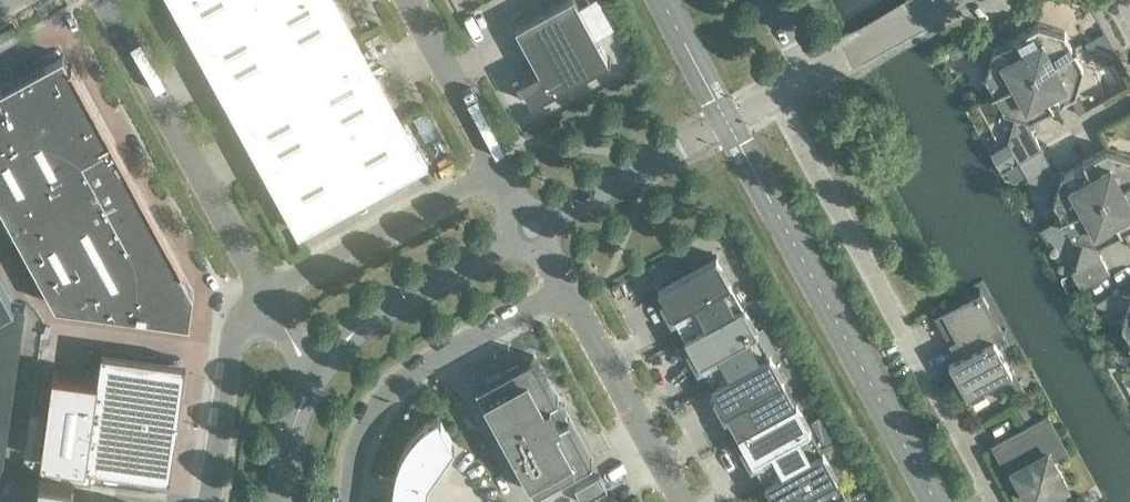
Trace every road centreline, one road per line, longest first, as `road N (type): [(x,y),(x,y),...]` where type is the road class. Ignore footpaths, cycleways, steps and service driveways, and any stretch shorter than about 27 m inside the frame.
road 1 (unclassified): [(772,98),(999,501)]
road 2 (unclassified): [(266,294),(102,0)]
road 3 (unclassified): [(348,501),(359,444),(392,391),(564,289)]
road 4 (unclassified): [(532,228),(772,98)]
road 5 (unclassified): [(266,294),(500,169)]
road 6 (unclassified): [(320,370),(372,318),(532,228)]
road 7 (unclassified): [(680,501),(564,289)]
road 8 (unclassified): [(210,501),(233,333),(266,294)]
road 9 (unclassified): [(408,0),(500,169)]
road 10 (residential): [(812,81),(962,0)]
road 11 (unclassified): [(279,501),(292,429),(320,370)]

